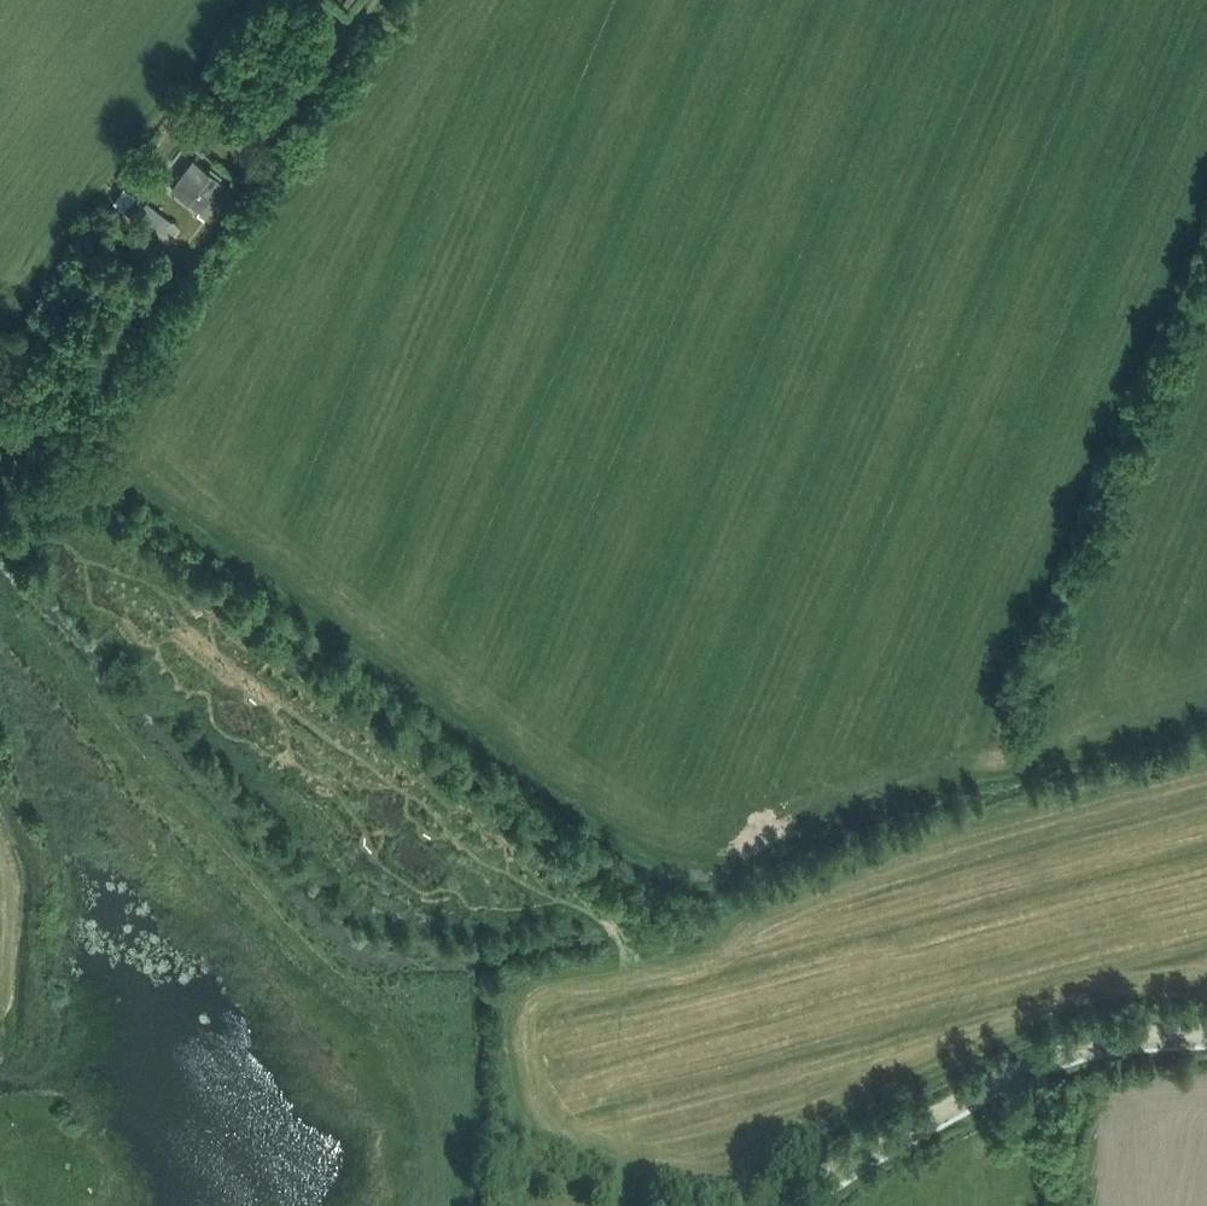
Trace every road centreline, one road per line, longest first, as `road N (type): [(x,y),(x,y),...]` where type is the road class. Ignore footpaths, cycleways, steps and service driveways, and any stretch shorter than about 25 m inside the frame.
road 1 (track): [(381,0),(72,417)]
road 2 (track): [(791,1205),(852,1155),(1038,1061),(1095,1042),(1206,1031)]

